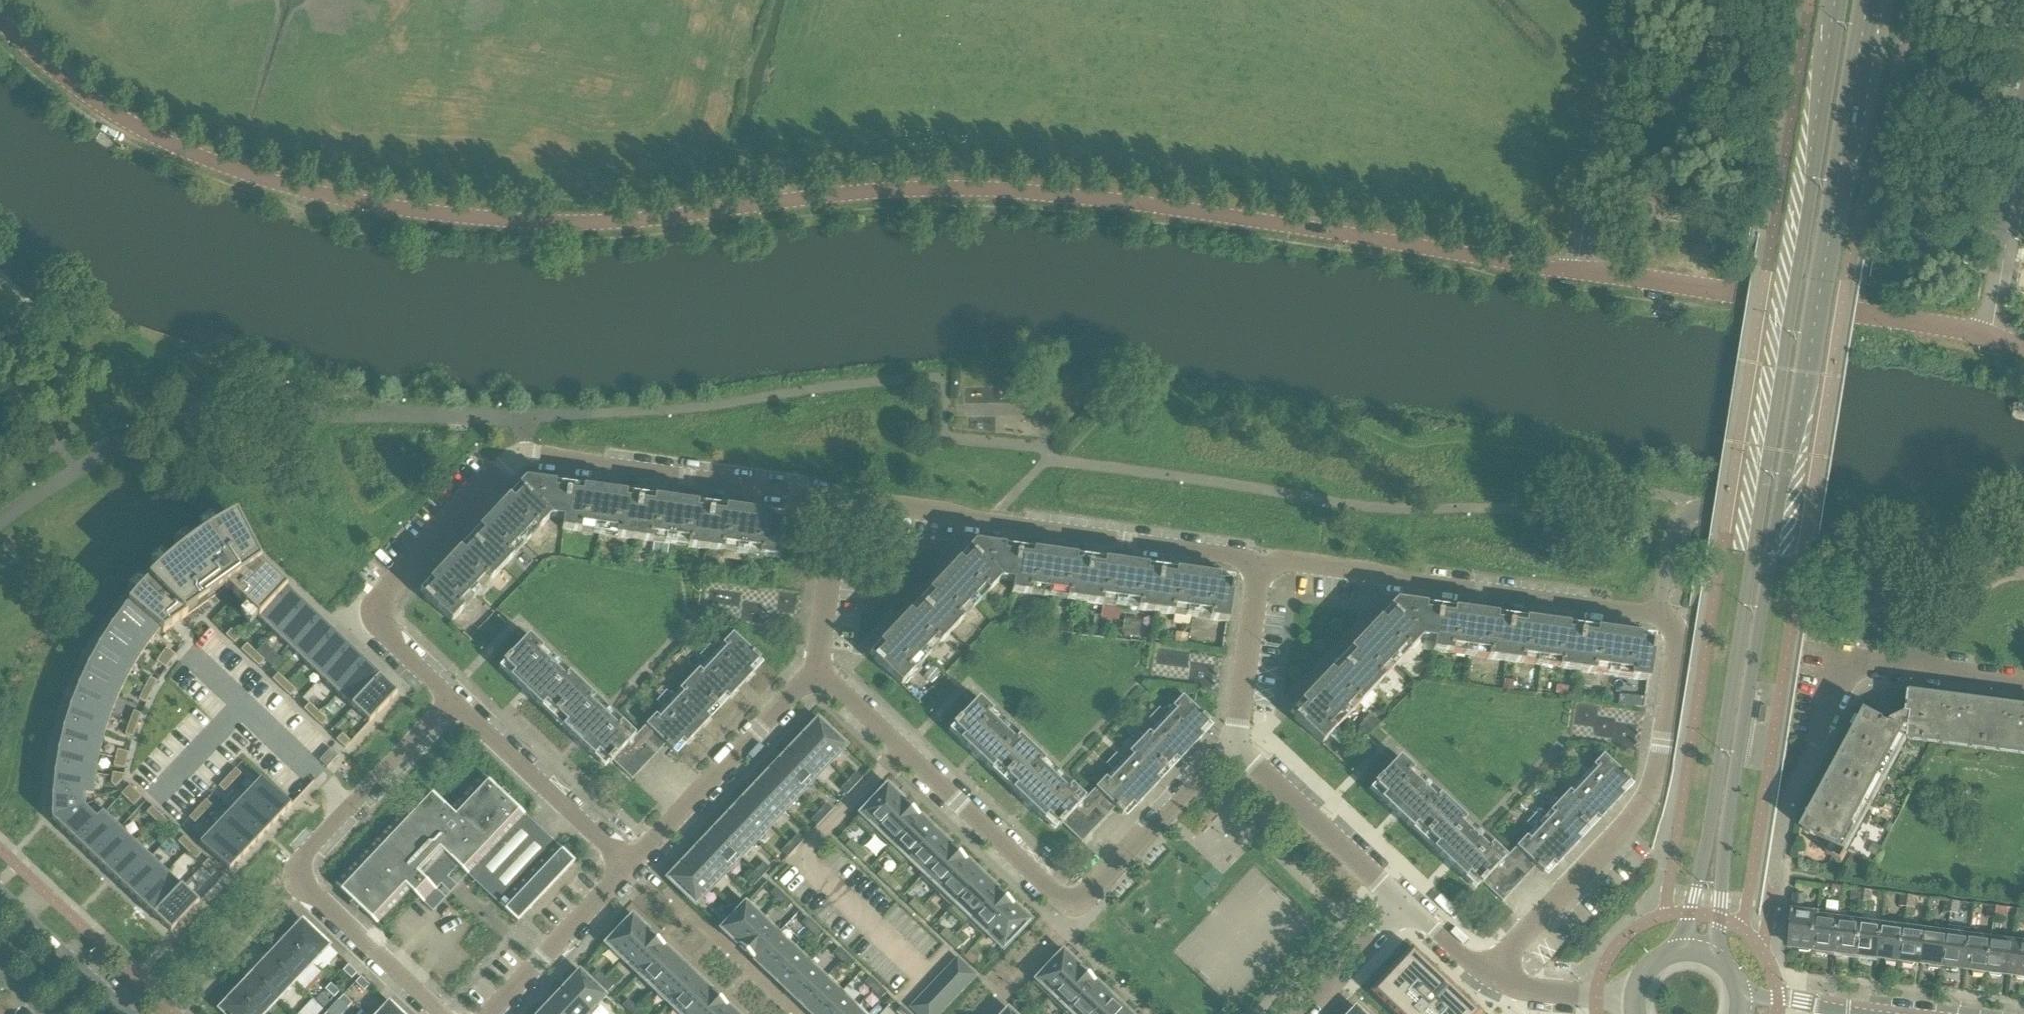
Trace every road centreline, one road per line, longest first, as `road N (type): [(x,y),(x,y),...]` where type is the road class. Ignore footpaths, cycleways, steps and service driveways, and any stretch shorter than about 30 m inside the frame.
road 1 (tertiary): [(1577,271),(1018,192),(917,188),(574,224),(371,205),(224,167),(135,129),(0,25)]
road 2 (secondary): [(1721,963),(1725,847),(1773,543),(1875,0)]
road 3 (secondary): [(1835,0),(1756,540),(1684,950)]
road 4 (residential): [(455,702),(378,629),(380,604),(515,457),(841,501)]
road 5 (residential): [(437,1013),(306,885),(298,864),(455,702)]
road 6 (residential): [(841,501),(1262,562)]
road 7 (residential): [(1670,620),(1659,603),(1685,517),(1713,509),(1823,528),(1836,532),(1914,668)]
road 8 (residential): [(1504,981),(1508,951),(1635,817),(1652,785),(1677,645),(1670,620)]
road 9 (tertiary): [(1987,334),(1577,271)]
road 10 (residential): [(1262,562),(1670,620)]
road 11 (residential): [(1071,908),(818,675)]
road 12 (tertiary): [(1624,0),(1577,271)]
road 13 (residential): [(632,866),(818,675)]
road 14 (residential): [(632,866),(455,702)]
road 15 (residential): [(1403,906),(1233,748)]
road 16 (residential): [(1071,908),(1233,748)]
road 17 (residential): [(491,1013),(632,866)]
road 18 (tertiary): [(1987,334),(2023,139)]
road 19 (residential): [(1233,748),(1262,562)]
road 20 (residential): [(818,675),(841,501)]
road 21 (secondary): [(125,1013),(0,894)]
road 22 (residential): [(1815,744),(1839,678),(1856,663),(1914,668)]
road 23 (residential): [(1303,1013),(1403,906)]
road 24 (residential): [(1634,995),(1504,981)]
road 25 (residential): [(1504,981),(1467,962),(1403,906)]
road 26 (tertiary): [(1859,1013),(1739,991)]

